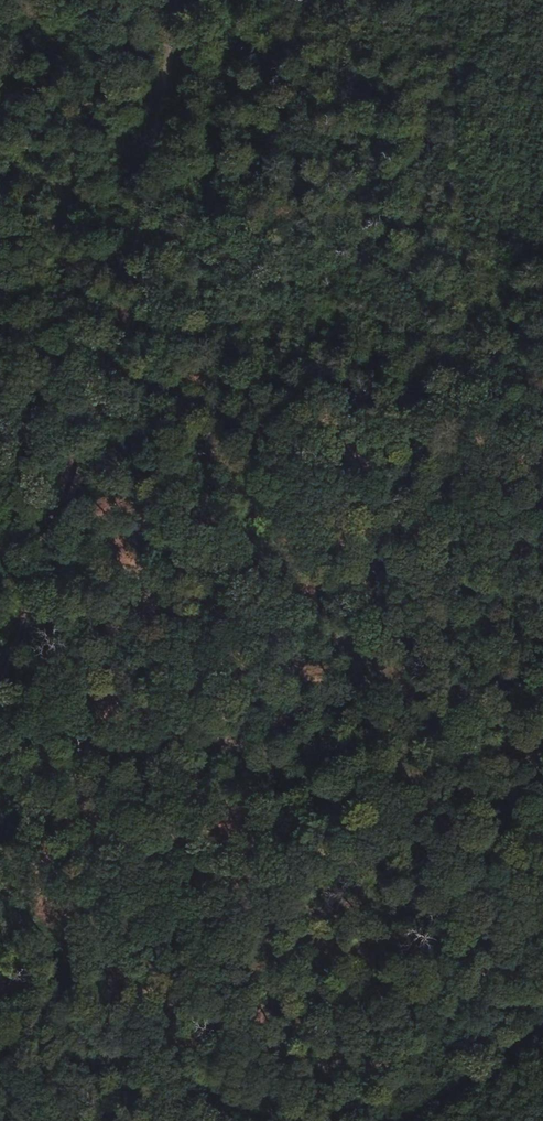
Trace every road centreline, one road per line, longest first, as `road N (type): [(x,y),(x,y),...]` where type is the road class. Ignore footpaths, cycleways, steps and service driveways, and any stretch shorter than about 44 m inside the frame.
road 1 (track): [(0,369),(113,381),(234,375),(542,403)]
road 2 (track): [(417,1120),(542,1034)]

